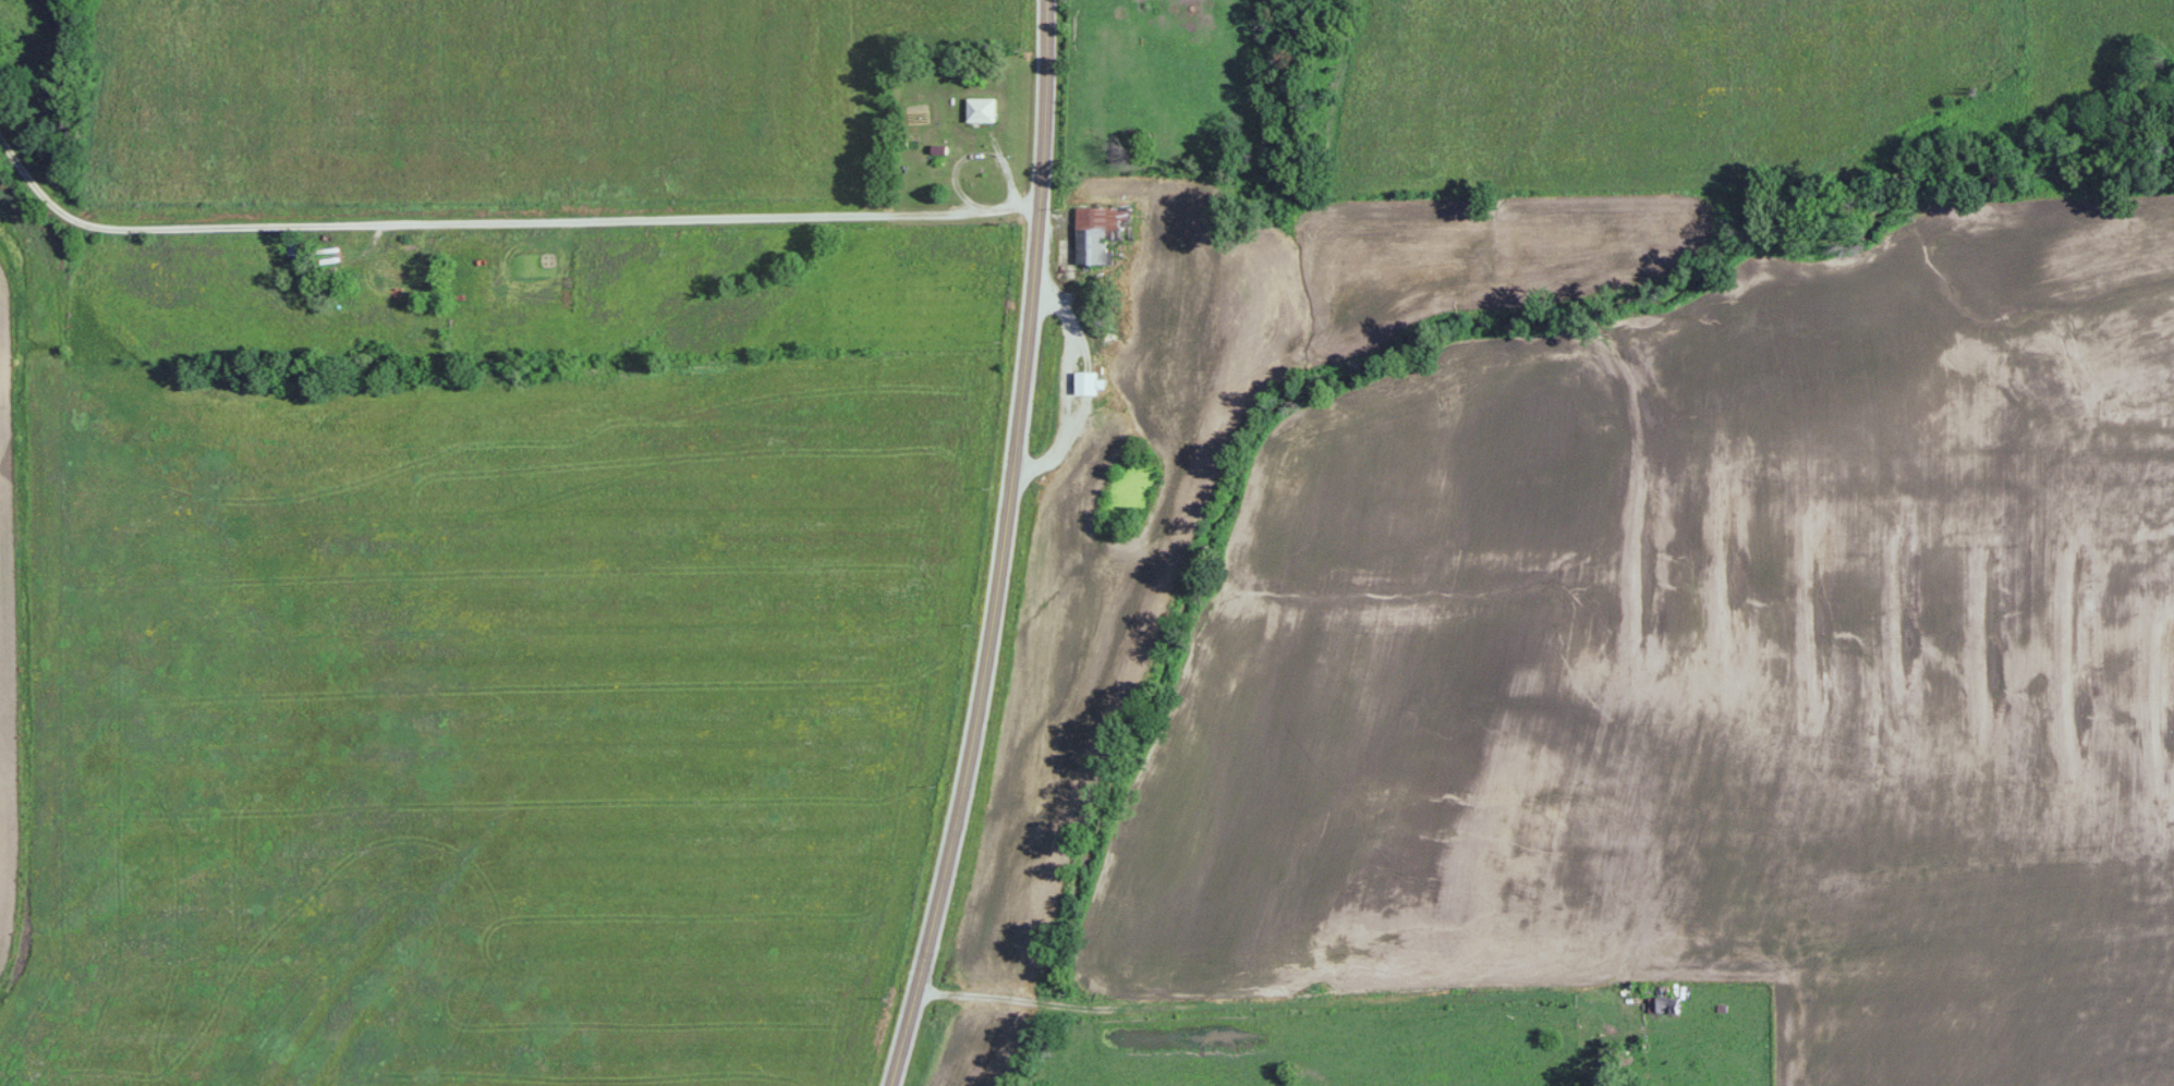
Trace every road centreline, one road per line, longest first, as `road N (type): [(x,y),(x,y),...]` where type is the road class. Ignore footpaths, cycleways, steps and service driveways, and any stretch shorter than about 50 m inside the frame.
road 1 (primary): [(890,1085),(991,635),(1041,206),(1046,0)]
road 2 (residential): [(1041,206),(104,228),(49,202),(0,132)]

